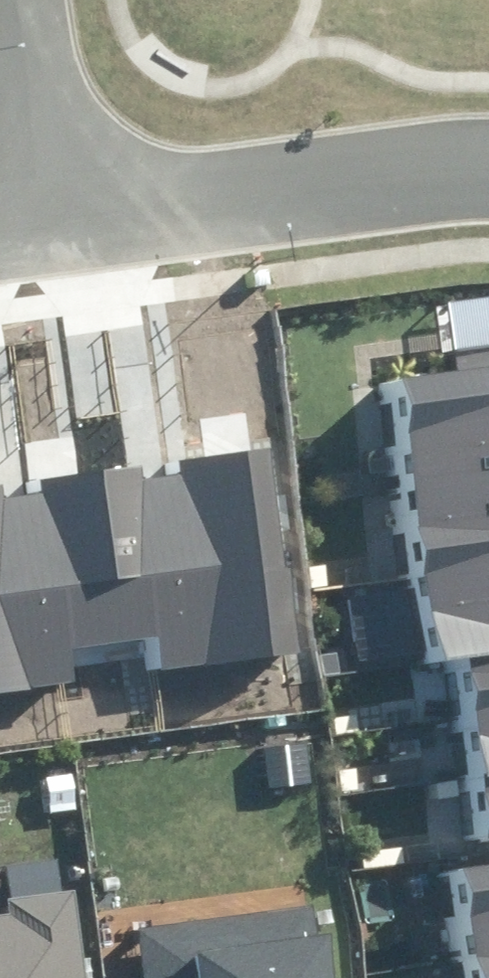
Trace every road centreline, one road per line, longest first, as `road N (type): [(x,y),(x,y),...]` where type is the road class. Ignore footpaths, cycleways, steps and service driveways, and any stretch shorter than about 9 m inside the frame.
road 1 (residential): [(488,164),(46,221)]
road 2 (residential): [(46,221),(7,0)]

